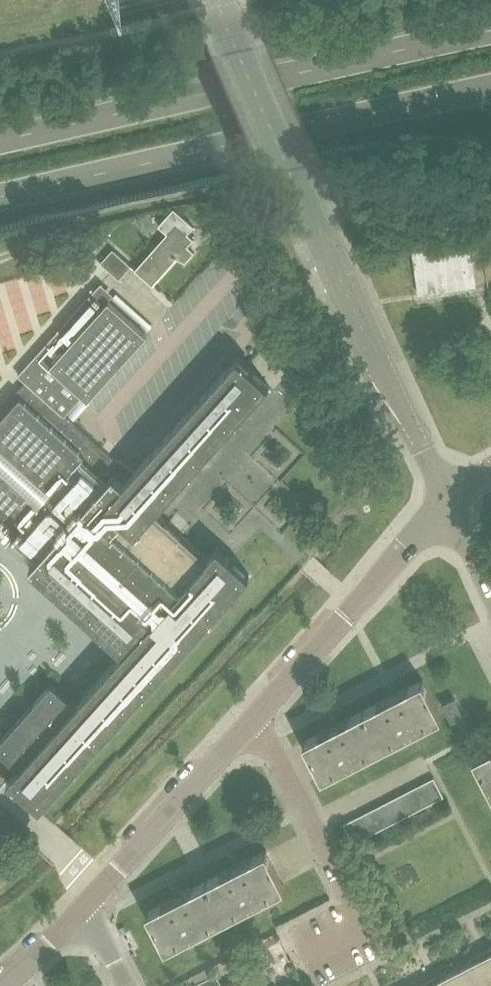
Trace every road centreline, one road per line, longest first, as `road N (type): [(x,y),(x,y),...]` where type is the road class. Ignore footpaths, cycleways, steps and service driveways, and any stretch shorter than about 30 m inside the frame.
road 1 (tertiary): [(449,500),(217,0)]
road 2 (trunk): [(490,30),(0,141)]
road 3 (trunk): [(0,197),(490,87)]
road 4 (track): [(291,164),(80,215),(0,257)]
road 5 (residential): [(304,957),(360,929),(257,714)]
road 6 (residential): [(257,714),(449,500)]
road 7 (residential): [(77,913),(257,714)]
road 8 (track): [(148,0),(0,35)]

